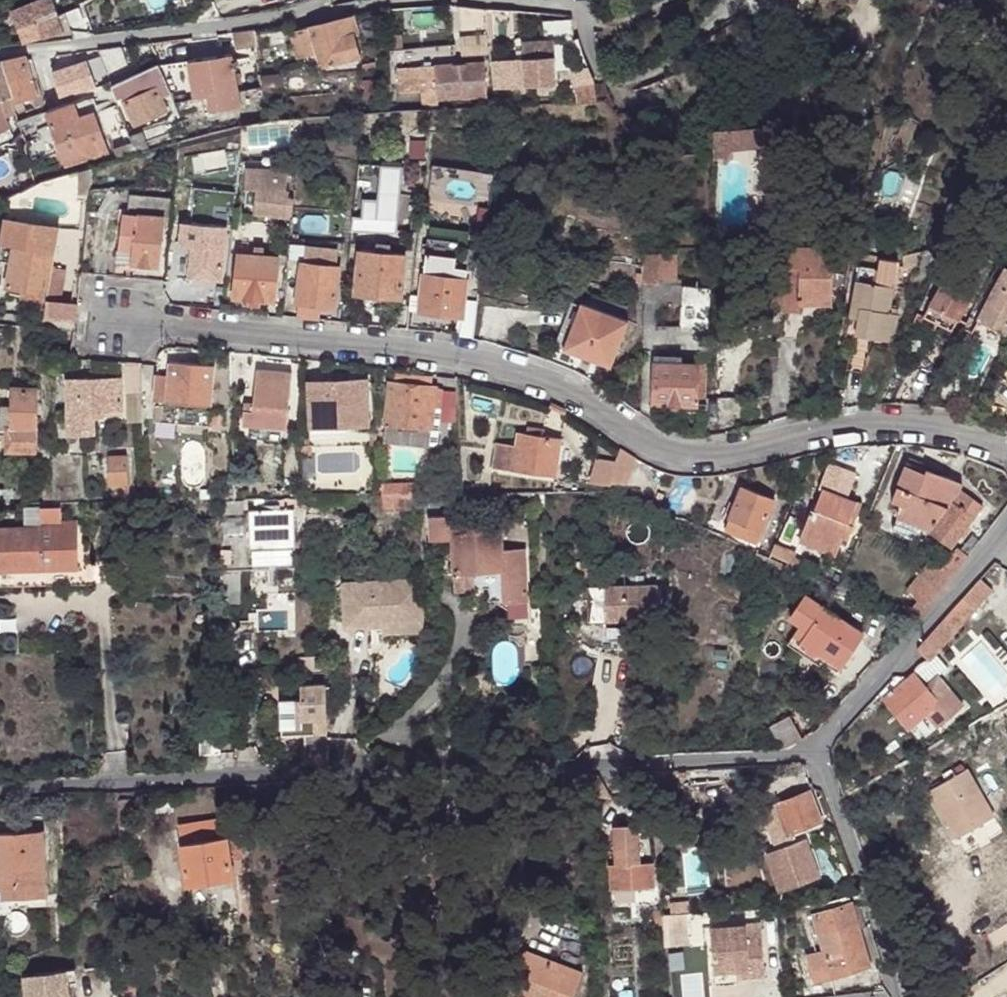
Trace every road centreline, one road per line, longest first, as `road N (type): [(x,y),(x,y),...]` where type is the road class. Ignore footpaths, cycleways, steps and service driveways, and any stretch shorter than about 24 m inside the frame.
road 1 (residential): [(1006,448),(892,423),(684,460),(571,388),(494,360),(142,322)]
road 2 (residential): [(0,791),(817,755)]
road 3 (residential): [(0,55),(429,0)]
road 4 (residential): [(474,0),(576,7),(614,83),(661,65),(746,0)]
road 5 (residential): [(1006,527),(817,755)]
road 6 (residential): [(817,755),(866,874),(902,996)]

